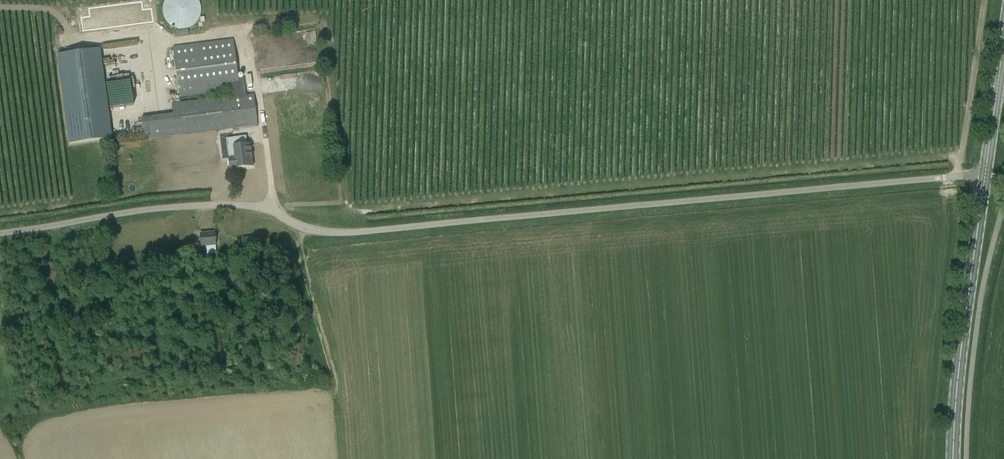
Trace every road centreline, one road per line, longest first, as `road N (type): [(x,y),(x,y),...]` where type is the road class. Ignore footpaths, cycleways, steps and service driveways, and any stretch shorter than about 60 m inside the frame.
road 1 (unclassified): [(0,234),(236,205),(330,235),(371,233),(986,176)]
road 2 (secondary): [(955,458),(986,176)]

